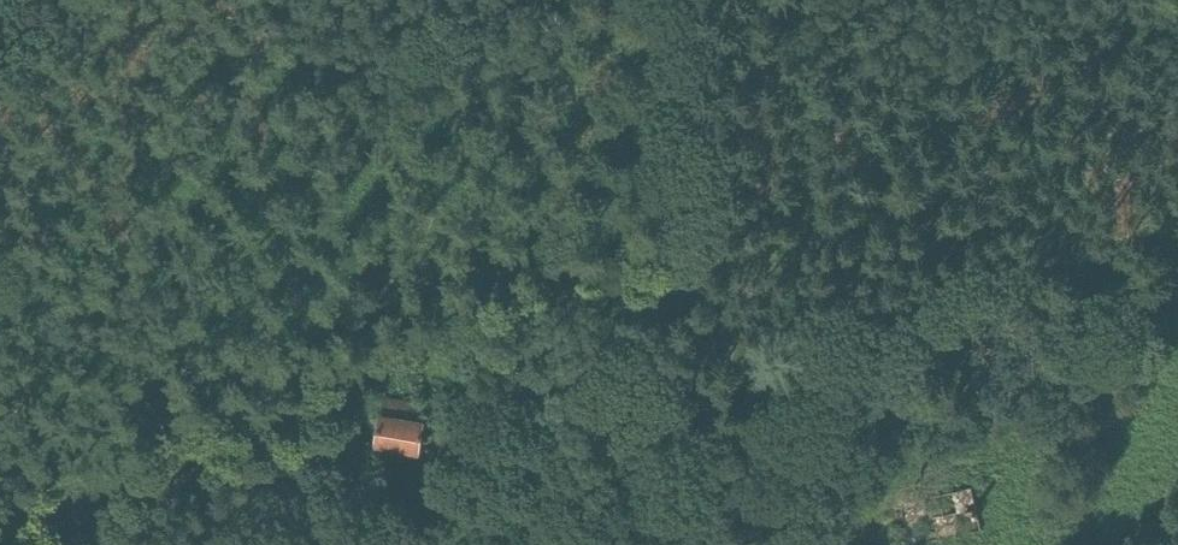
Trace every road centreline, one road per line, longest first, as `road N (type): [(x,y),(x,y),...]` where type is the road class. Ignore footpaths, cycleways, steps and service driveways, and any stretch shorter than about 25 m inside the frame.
road 1 (track): [(0,536),(379,372),(675,266)]
road 2 (track): [(675,266),(1177,124)]
road 3 (track): [(379,372),(493,398),(716,516),(790,544)]
road 4 (track): [(675,266),(675,0)]

